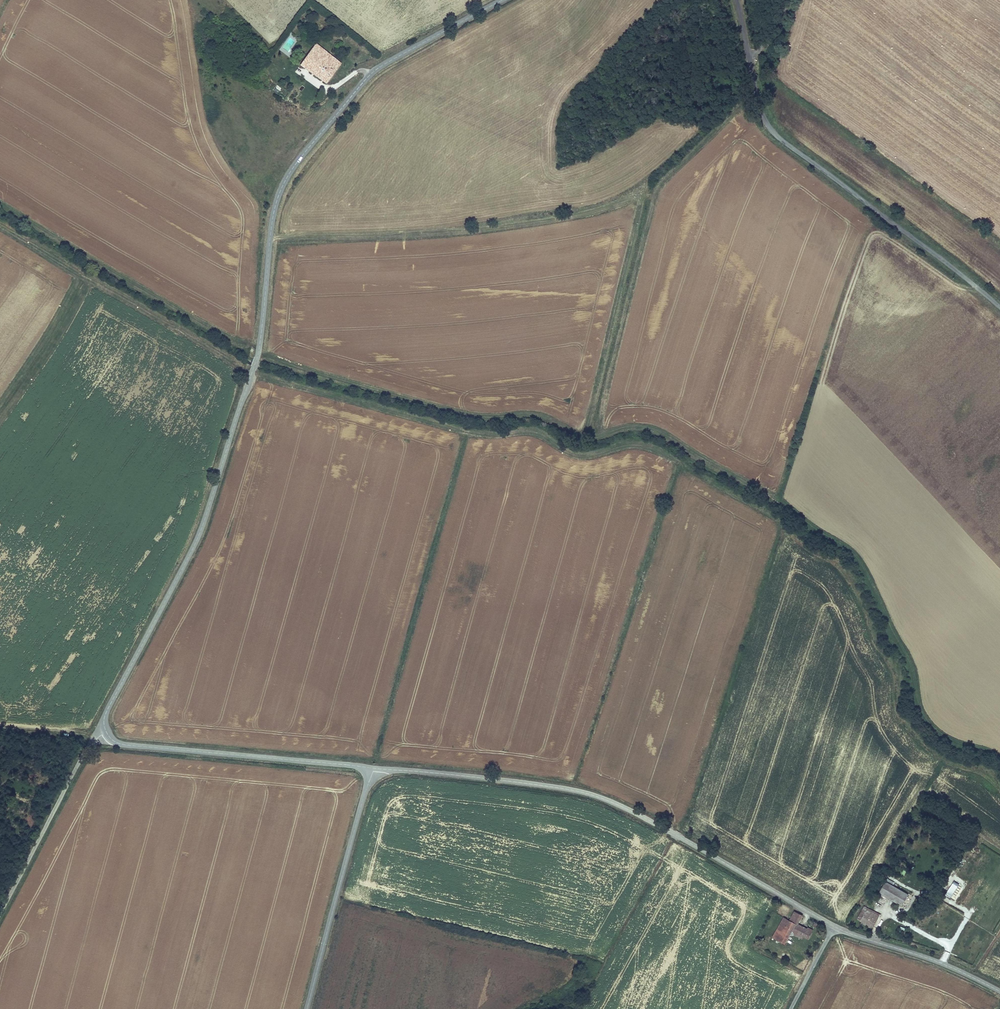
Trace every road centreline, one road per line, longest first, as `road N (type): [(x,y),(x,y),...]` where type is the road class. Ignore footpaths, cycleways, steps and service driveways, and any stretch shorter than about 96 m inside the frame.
road 1 (unclassified): [(106,732),(106,713),(203,524),(253,369),(281,188),(375,70),(501,0)]
road 2 (tertiary): [(999,992),(834,926),(609,800),(539,785),(373,768)]
road 3 (track): [(270,238),(394,241),(525,228),(603,213),(648,184)]
road 4 (unclassified): [(999,306),(772,132),(749,62)]
road 5 (unclassified): [(373,768),(123,744),(106,732)]
road 6 (tertiary): [(373,768),(307,1008)]
road 7 (unclassified): [(0,912),(86,750),(106,732)]
road 8 (track): [(78,274),(251,376)]
road 9 (track): [(0,419),(89,279)]

